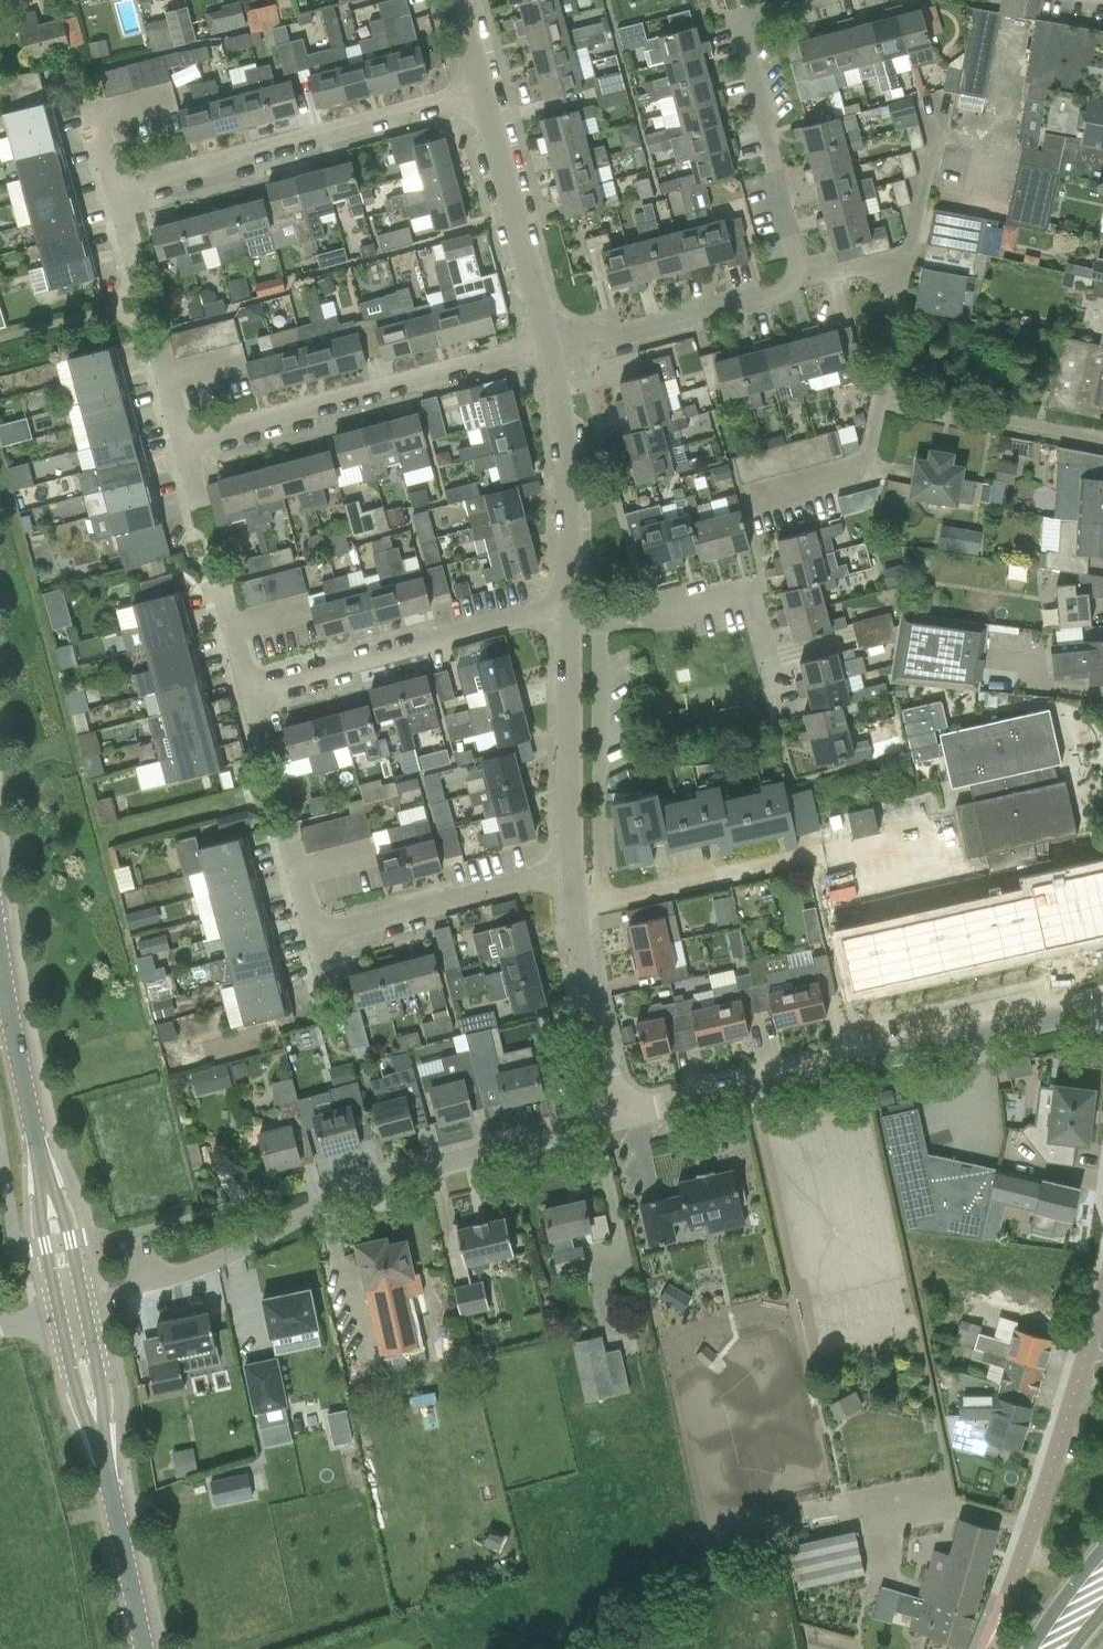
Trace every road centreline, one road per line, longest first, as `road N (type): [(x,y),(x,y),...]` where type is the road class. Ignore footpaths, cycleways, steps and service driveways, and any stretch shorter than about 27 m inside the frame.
road 1 (residential): [(128,1292),(222,1263),(377,1181),(623,1119)]
road 2 (residential): [(623,1119),(1102,1011)]
road 3 (residential): [(184,445),(553,343)]
road 4 (residential): [(116,186),(486,96)]
road 5 (residential): [(909,256),(867,467),(744,499)]
road 6 (residential): [(249,694),(570,612)]
road 7 (residential): [(804,274),(745,38),(752,17),(806,0)]
road 8 (secondary): [(113,1478),(93,1306),(49,1165)]
road 9 (residential): [(1102,1298),(1009,1593)]
road 10 (residential): [(786,704),(766,594),(570,612)]
road 11 (secondary): [(49,1165),(0,897)]
road 12 (residential): [(570,612),(553,343)]
road 13 (residential): [(553,343),(785,291),(804,274)]
road 14 (residential): [(313,930),(568,870)]
road 15 (residential): [(826,852),(574,909)]
road 16 (residential): [(568,870),(570,612)]
road 17 (residential): [(553,343),(486,96)]
road 18 (residential): [(623,1119),(588,997),(574,909)]
road 19 (secondary): [(155,1648),(113,1478)]
road 20 (secondary): [(59,1314),(113,1478)]
road 21 (secondary): [(49,1165),(43,1221),(59,1314)]
road 22 (residential): [(939,113),(909,256)]

